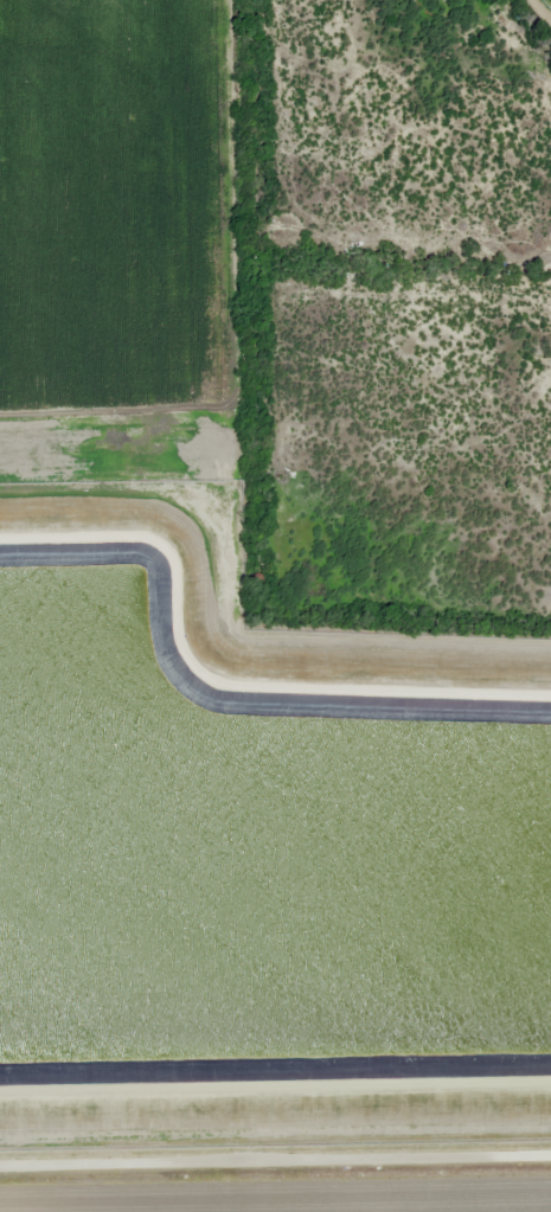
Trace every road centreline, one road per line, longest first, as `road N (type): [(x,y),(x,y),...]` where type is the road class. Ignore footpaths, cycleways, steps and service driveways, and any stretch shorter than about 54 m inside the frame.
road 1 (residential): [(550,1157),(0,1166)]

